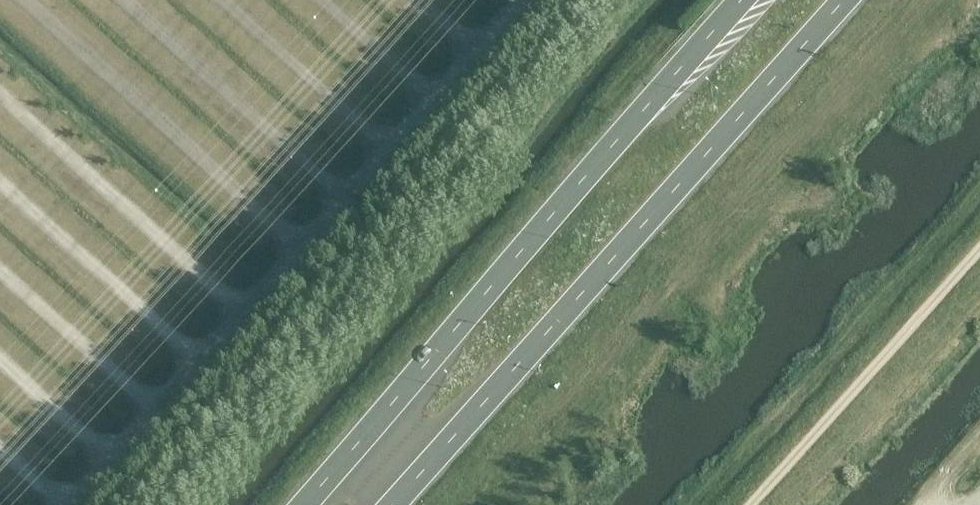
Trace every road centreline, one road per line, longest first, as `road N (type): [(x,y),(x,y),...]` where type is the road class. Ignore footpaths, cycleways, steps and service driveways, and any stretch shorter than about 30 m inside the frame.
road 1 (trunk): [(393,504),(853,0)]
road 2 (trunk): [(749,0),(301,504)]

